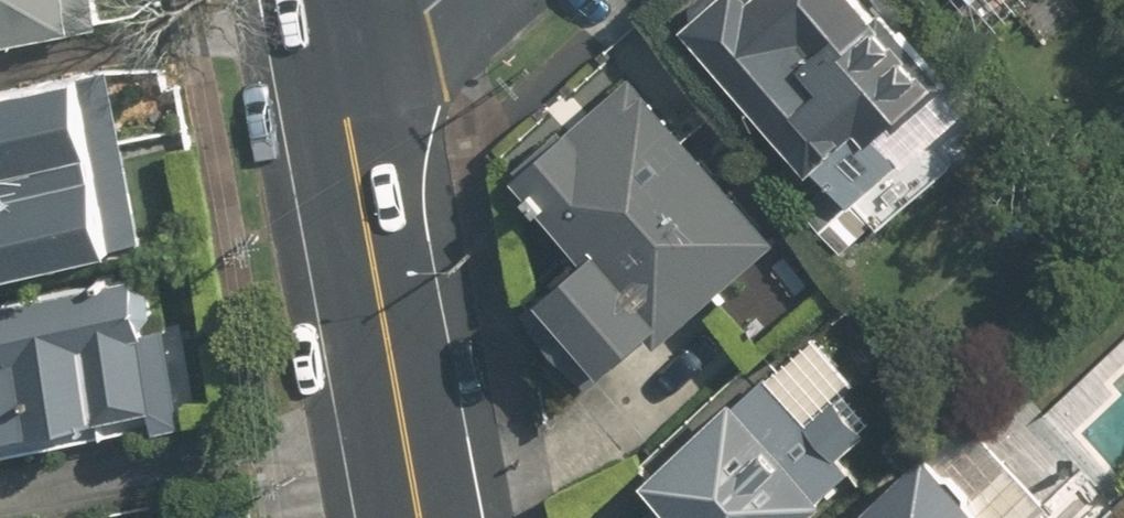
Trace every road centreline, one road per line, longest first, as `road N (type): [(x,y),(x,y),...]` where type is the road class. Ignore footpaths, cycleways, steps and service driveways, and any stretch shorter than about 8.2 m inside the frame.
road 1 (tertiary): [(339,51),(422,517)]

